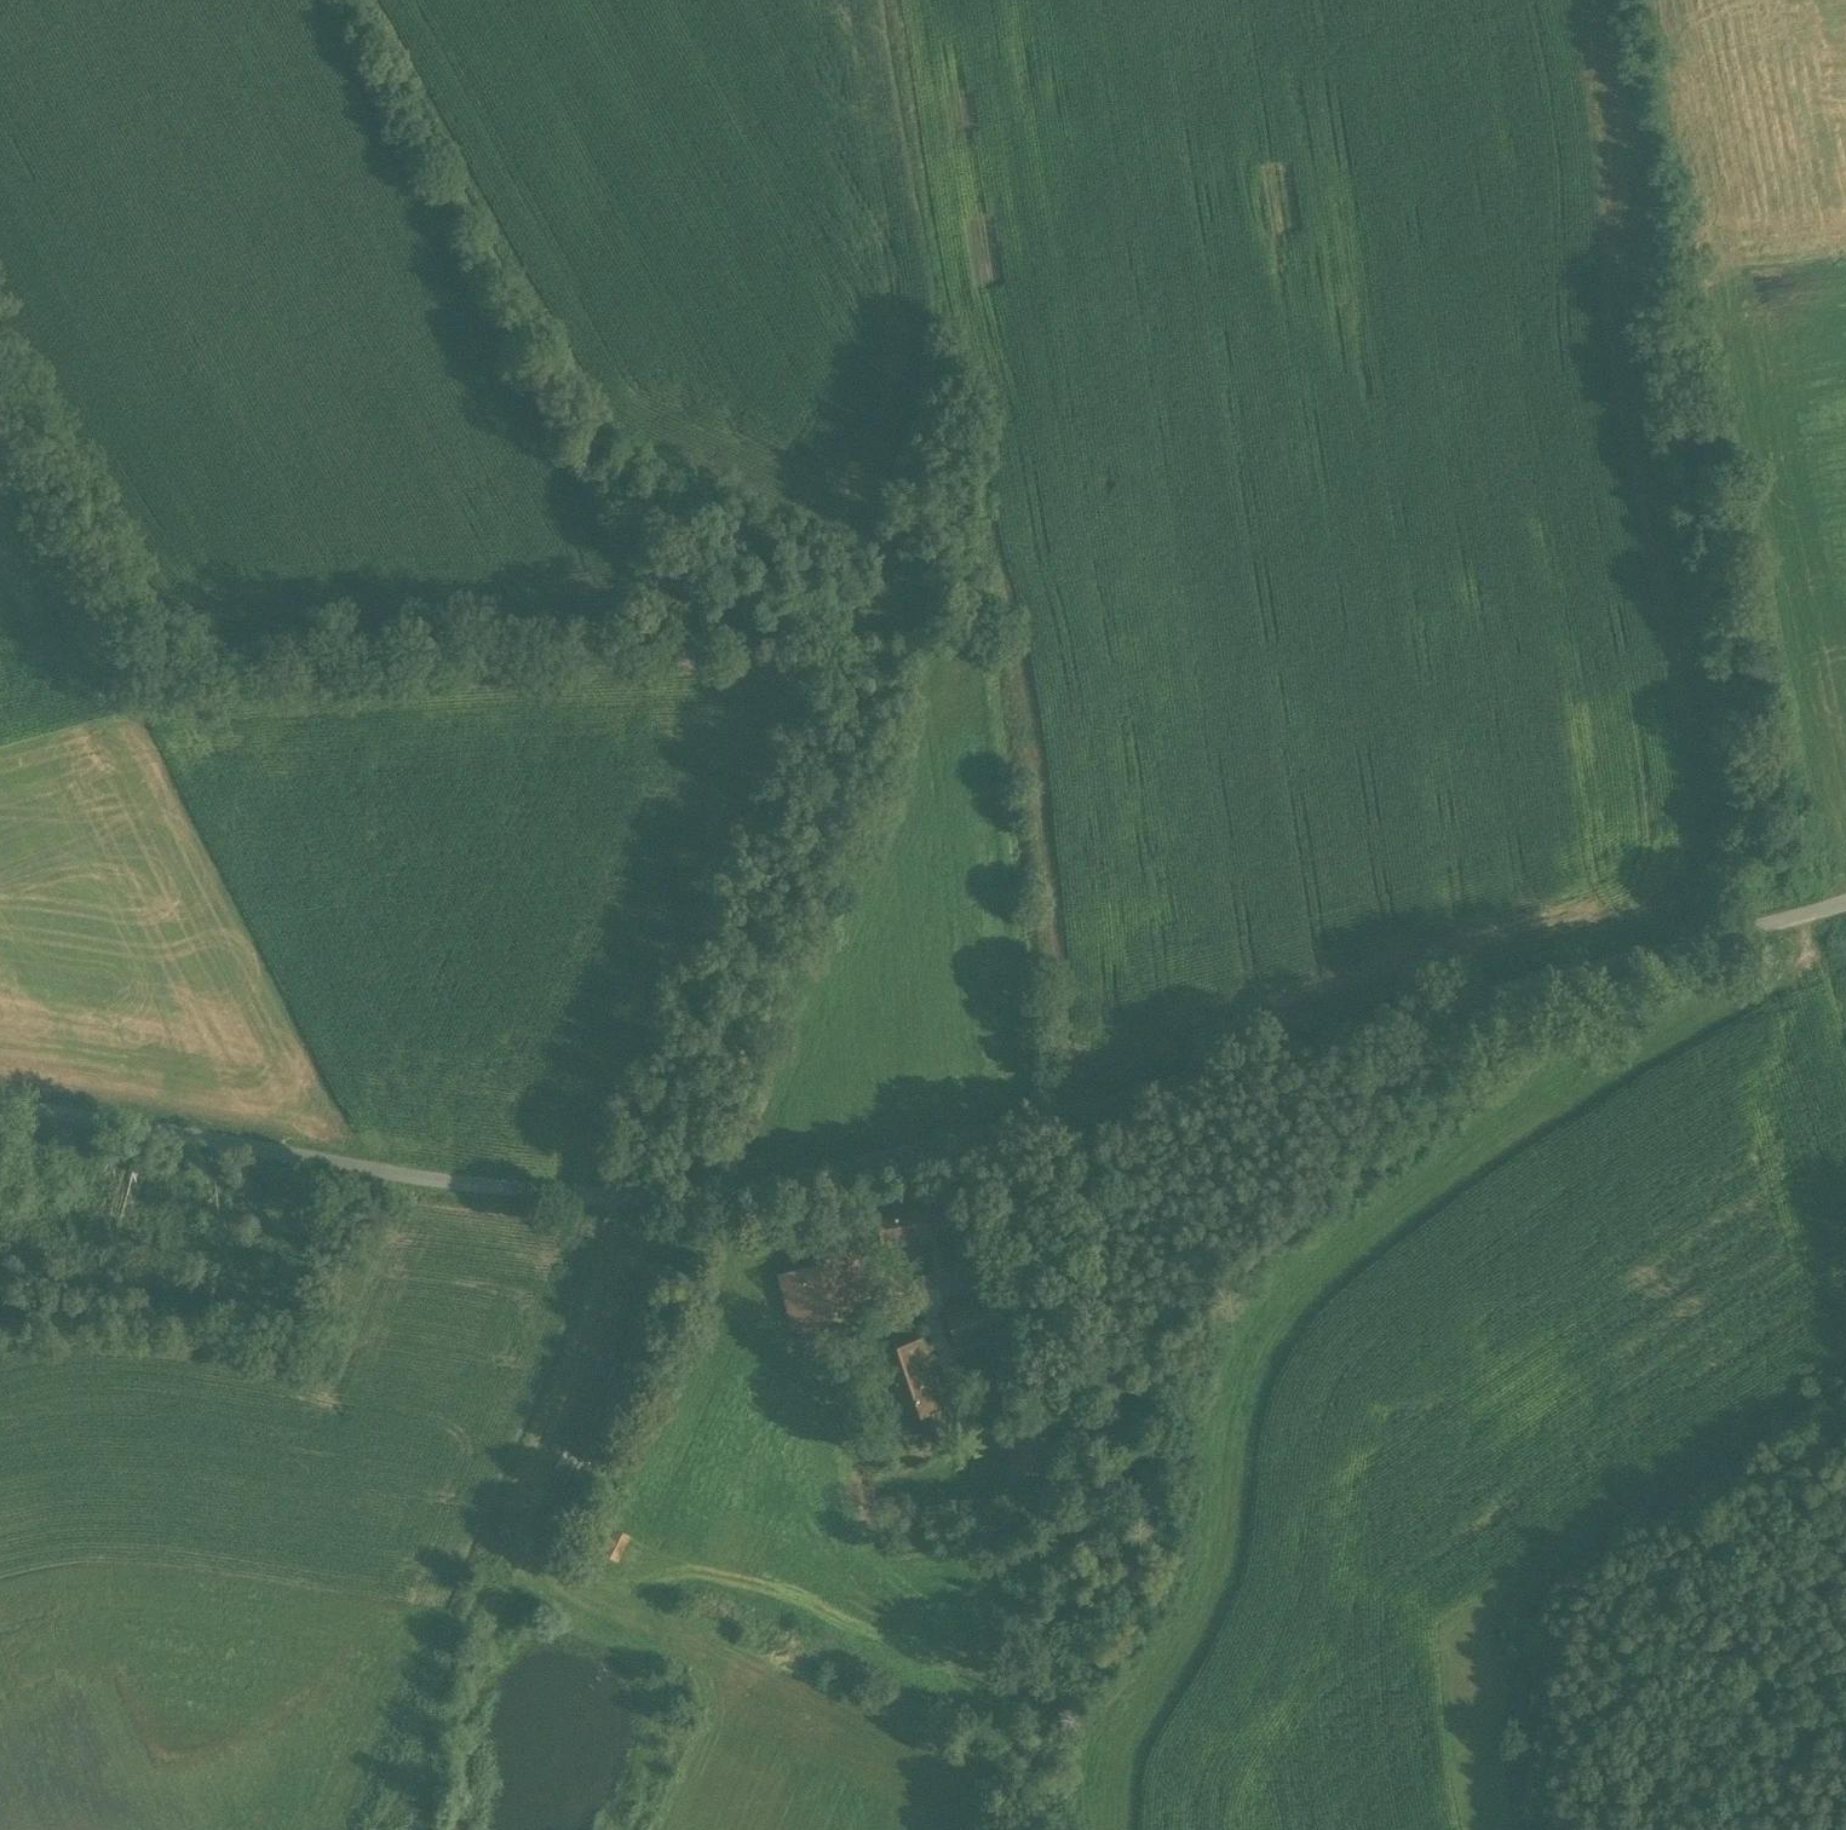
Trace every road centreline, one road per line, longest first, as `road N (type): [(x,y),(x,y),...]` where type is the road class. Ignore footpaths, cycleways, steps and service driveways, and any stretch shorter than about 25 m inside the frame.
road 1 (unclassified): [(0,1111),(636,1199),(729,1196),(924,1153),(1657,949),(1845,908)]

